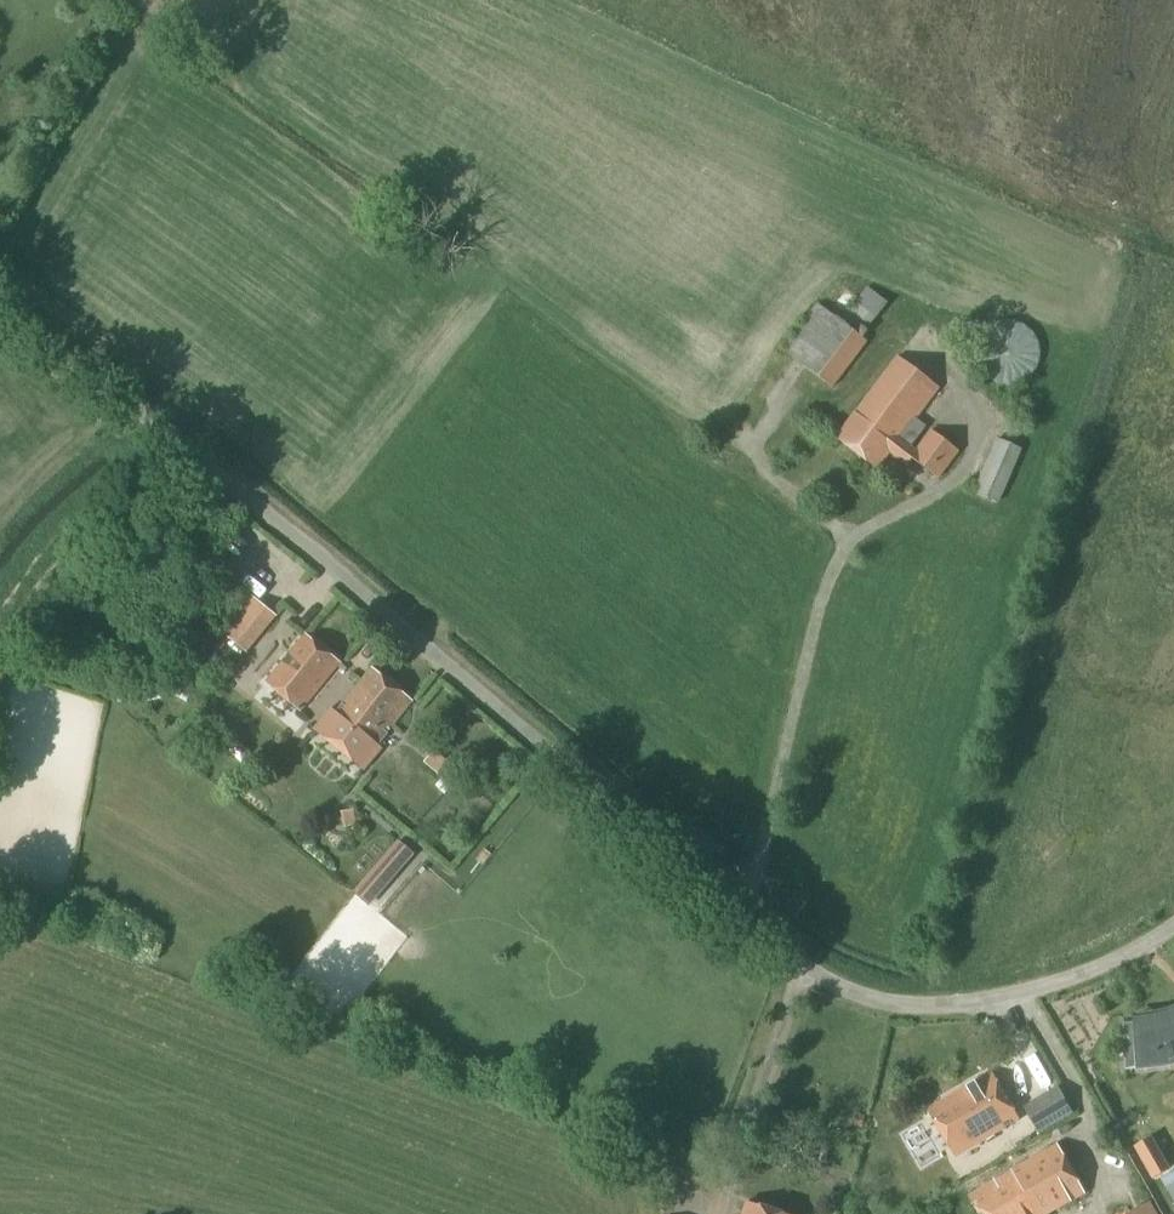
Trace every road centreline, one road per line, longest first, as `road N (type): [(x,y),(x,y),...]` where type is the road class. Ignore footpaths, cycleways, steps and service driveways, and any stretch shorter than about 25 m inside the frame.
road 1 (unclassified): [(1173,935),(1030,1000),(977,1007),(904,1002),(834,971),(787,939),(538,722),(0,311)]
road 2 (track): [(192,455),(55,572),(0,651)]

